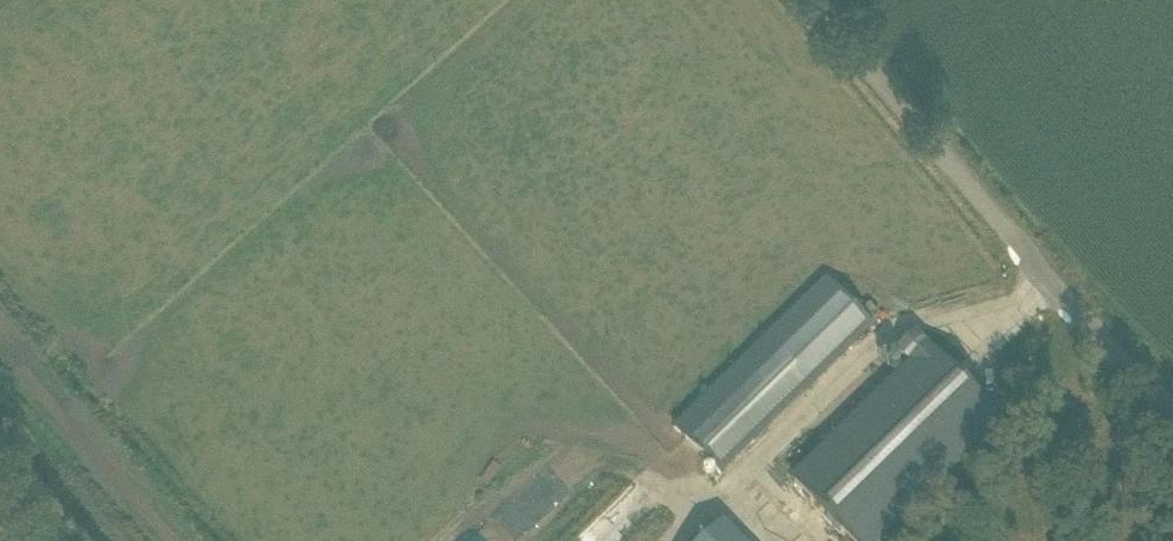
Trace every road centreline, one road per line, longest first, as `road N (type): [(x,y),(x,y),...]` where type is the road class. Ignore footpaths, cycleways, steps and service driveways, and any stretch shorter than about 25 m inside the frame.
road 1 (unclassified): [(1172,385),(1041,257),(823,0)]

